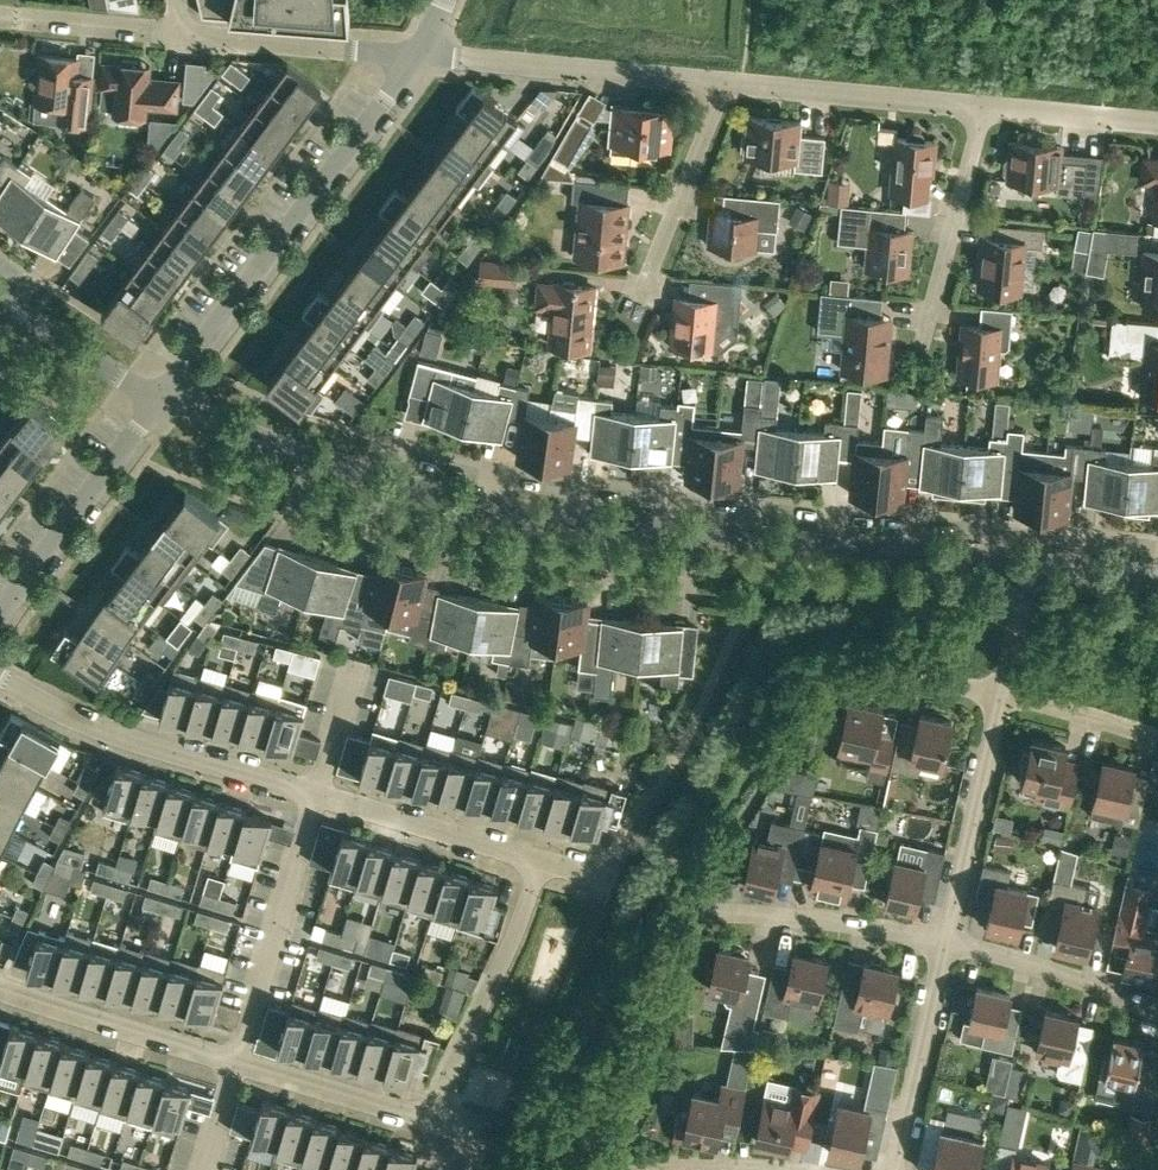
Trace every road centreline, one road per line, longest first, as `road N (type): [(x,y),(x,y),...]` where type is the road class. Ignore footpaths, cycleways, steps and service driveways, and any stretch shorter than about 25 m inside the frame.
road 1 (unclassified): [(1029,563),(496,507),(311,458),(161,398)]
road 2 (unclassified): [(161,398),(415,55)]
road 3 (residential): [(314,801),(122,739),(0,681)]
road 4 (residential): [(719,86),(415,55)]
road 5 (residential): [(430,1124),(541,870)]
road 6 (residential): [(235,1066),(314,801)]
road 7 (unclassified): [(0,616),(161,398)]
road 8 (residential): [(981,108),(719,86)]
road 9 (residential): [(945,943),(686,912)]
road 10 (residential): [(625,328),(719,86)]
road 11 (unclassified): [(945,943),(1000,696)]
road 12 (residential): [(235,1066),(0,988)]
road 13 (residential): [(918,346),(981,108)]
road 14 (unclassified): [(415,55),(176,37)]
road 15 (residential): [(541,870),(314,801)]
road 16 (unclassified): [(893,1169),(945,943)]
road 17 (residential): [(1157,1013),(945,943)]
road 18 (residential): [(430,1124),(235,1066)]
road 19 (unclassified): [(161,398),(0,300)]
road 20 (unclassified): [(176,37),(0,20)]
road 21 (residential): [(1157,123),(981,108)]
road 22 (residential): [(1157,740),(1000,696)]
road 23 (residential): [(1000,696),(851,675)]
road 24 (residential): [(754,1169),(605,1165)]
road 25 (residential): [(1000,696),(1029,563)]
road 26 (residential): [(1157,574),(1029,563)]

